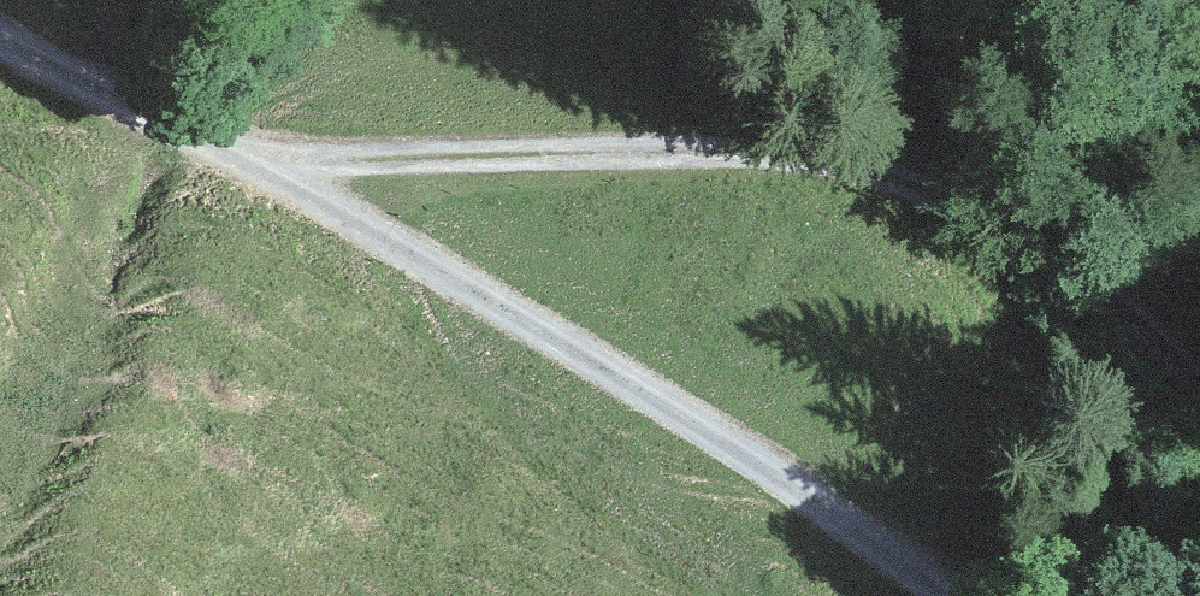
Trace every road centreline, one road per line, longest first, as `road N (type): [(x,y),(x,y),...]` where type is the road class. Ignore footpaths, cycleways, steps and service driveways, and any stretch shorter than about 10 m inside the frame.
road 1 (track): [(0,56),(256,166),(548,328),(923,595)]
road 2 (track): [(1199,367),(1130,281),(851,158),(673,147),(256,166)]

